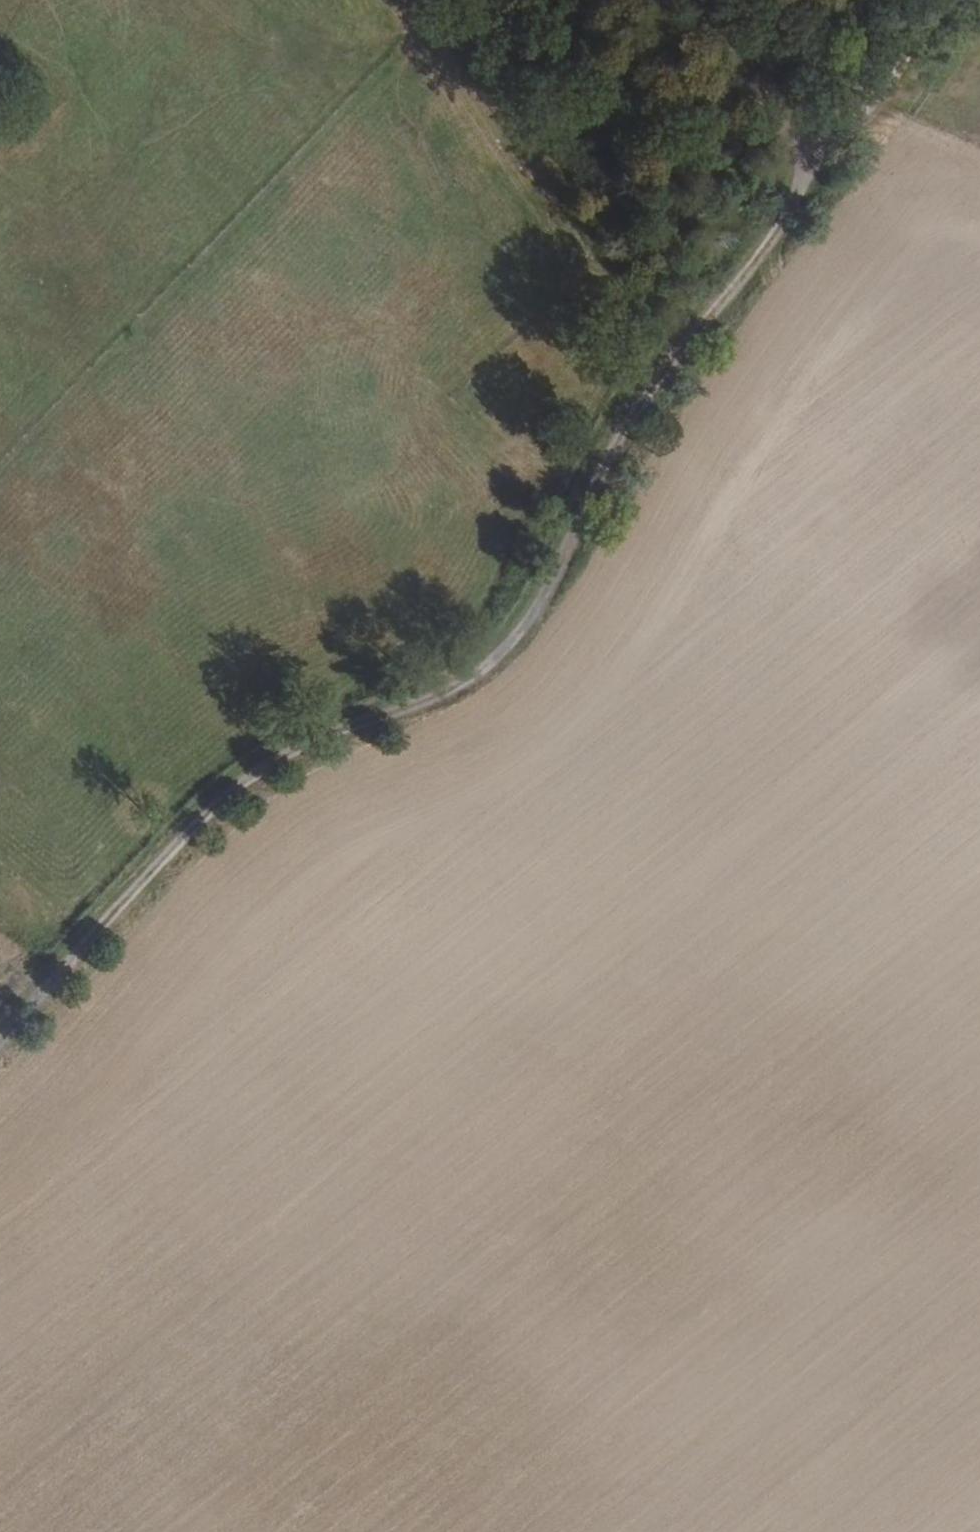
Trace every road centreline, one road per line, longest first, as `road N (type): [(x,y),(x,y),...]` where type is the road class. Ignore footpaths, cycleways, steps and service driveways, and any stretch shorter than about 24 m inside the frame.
road 1 (track): [(697,0),(821,171),(604,518),(486,689),(258,782),(0,1063)]
road 2 (track): [(821,171),(953,0)]

